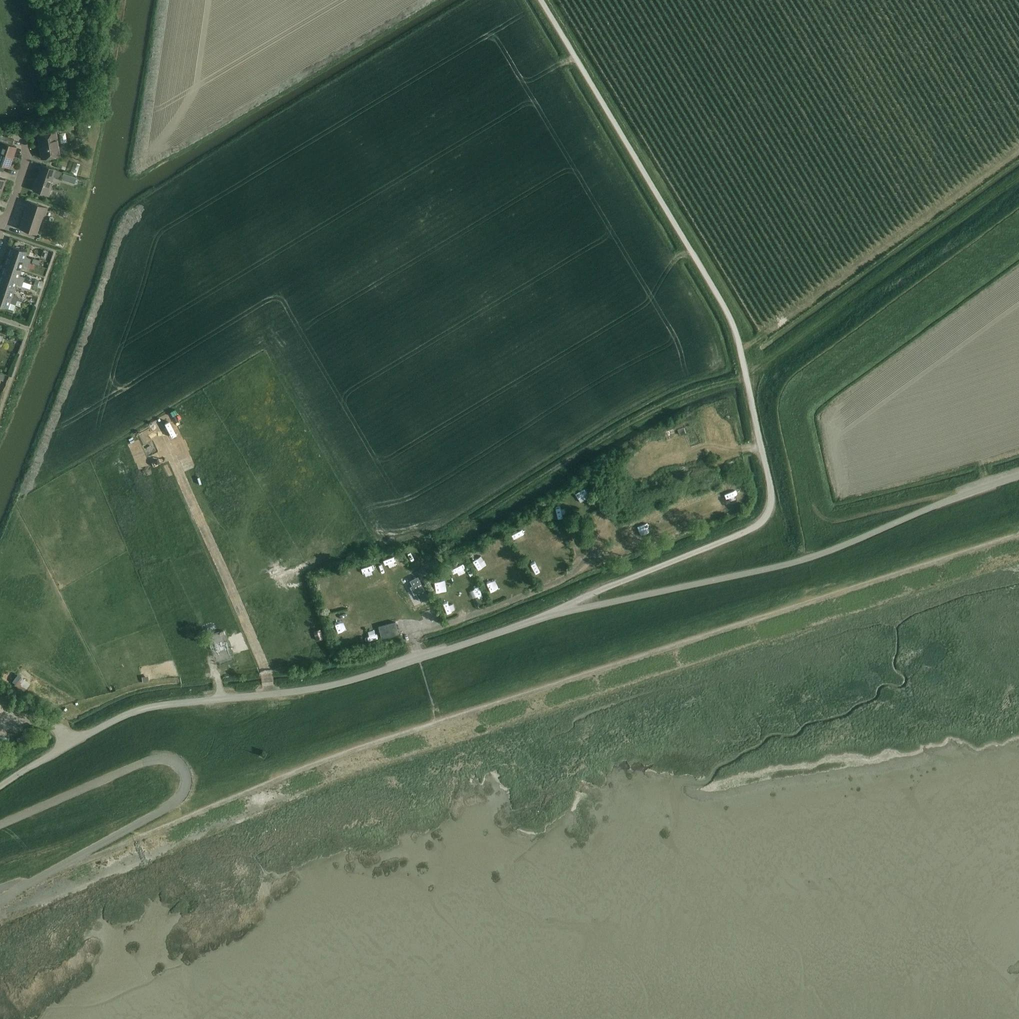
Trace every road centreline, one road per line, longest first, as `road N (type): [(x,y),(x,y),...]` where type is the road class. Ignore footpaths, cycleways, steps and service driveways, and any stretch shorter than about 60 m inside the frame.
road 1 (unclassified): [(558,612),(729,540),(772,510),(729,312),(540,0)]
road 2 (track): [(444,542),(655,410),(747,377),(1018,182)]
road 3 (track): [(1018,538),(439,721)]
road 4 (unclassified): [(0,790),(140,712),(336,687),(558,612)]
road 5 (unclassified): [(558,612),(806,559),(1018,475)]
road 6 (unclassified): [(0,901),(171,807),(186,778),(170,760),(145,763),(0,824)]
road 7 (track): [(185,790),(247,786),(439,721)]
road 8 (track): [(93,849),(136,840),(297,772)]
road 9 (track): [(813,460),(833,521),(969,494)]

